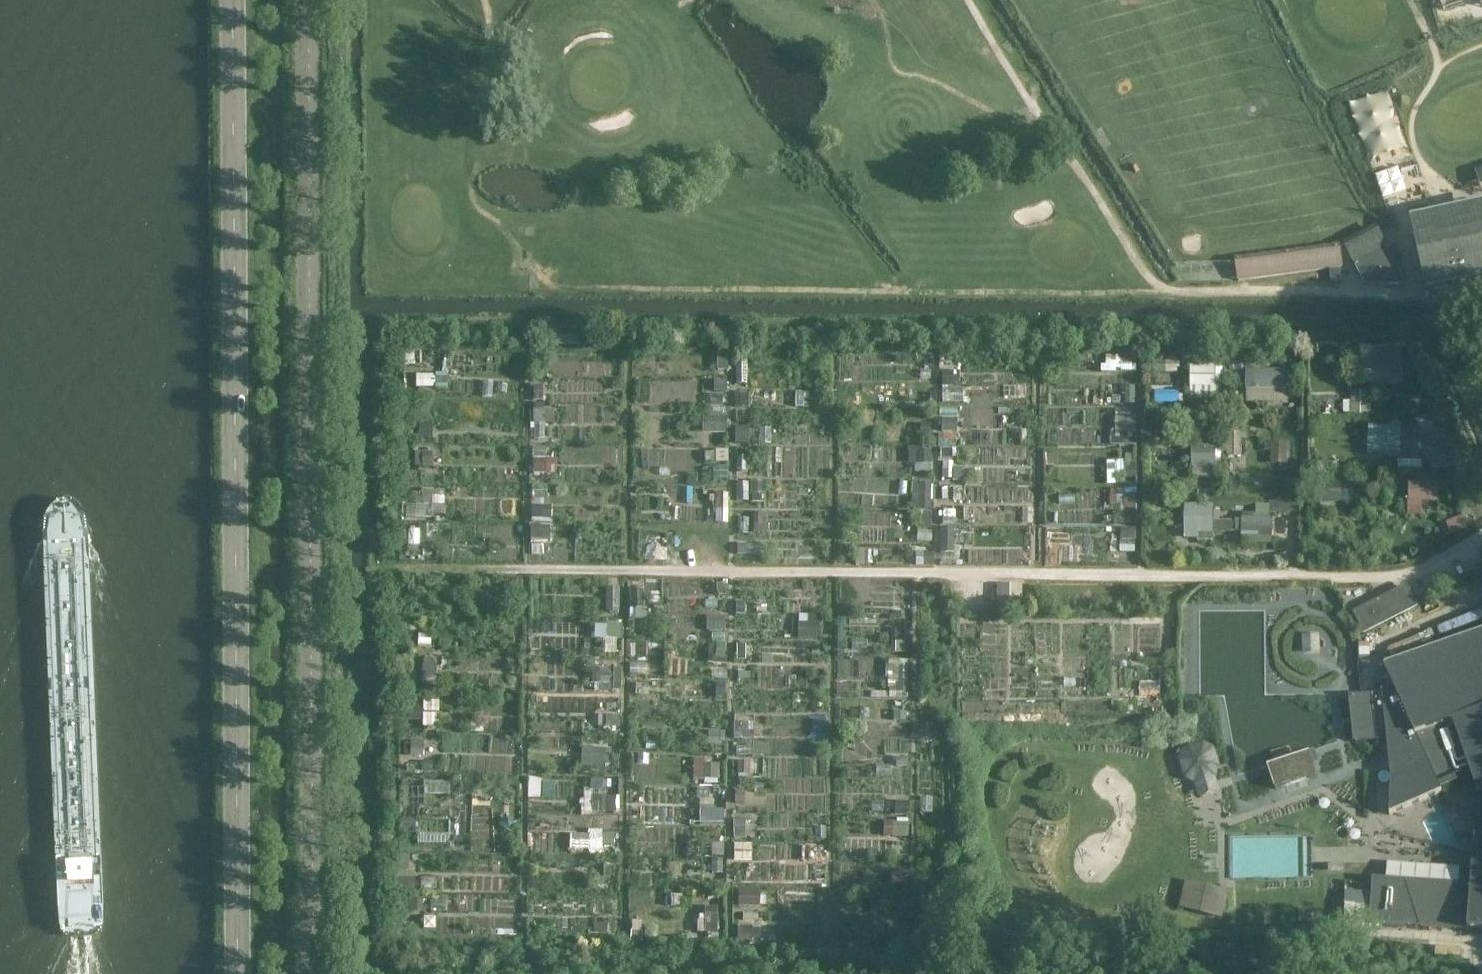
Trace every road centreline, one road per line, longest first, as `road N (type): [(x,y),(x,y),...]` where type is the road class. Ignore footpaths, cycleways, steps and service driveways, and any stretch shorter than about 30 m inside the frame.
road 1 (unclassified): [(316,973),(307,0)]
road 2 (tertiary): [(233,0),(241,973)]
road 3 (track): [(1386,293),(1178,293),(1151,279),(974,0)]

